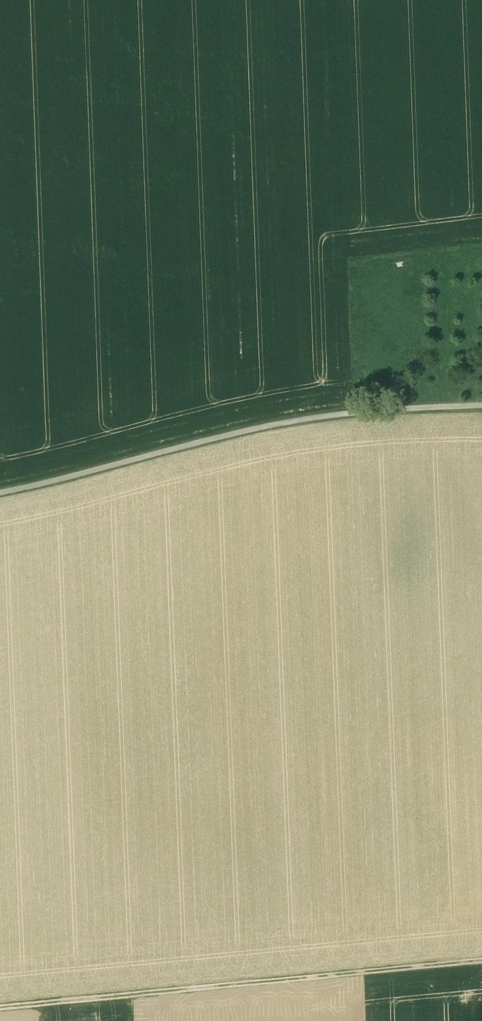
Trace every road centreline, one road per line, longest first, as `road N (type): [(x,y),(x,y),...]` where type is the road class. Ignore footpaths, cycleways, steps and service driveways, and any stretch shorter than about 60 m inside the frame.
road 1 (track): [(0,1007),(481,960)]

